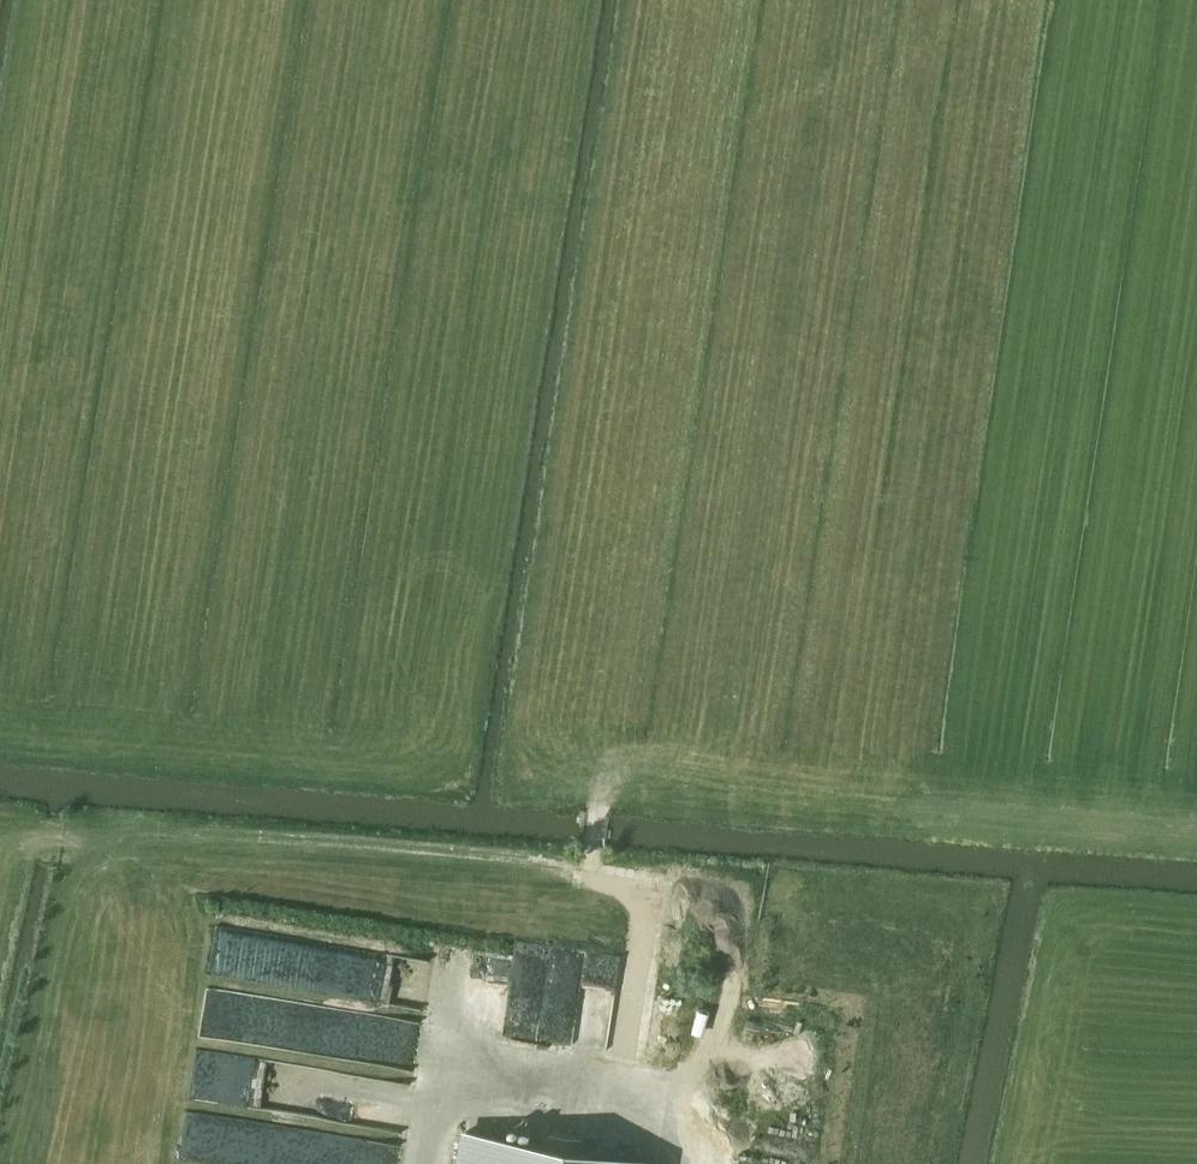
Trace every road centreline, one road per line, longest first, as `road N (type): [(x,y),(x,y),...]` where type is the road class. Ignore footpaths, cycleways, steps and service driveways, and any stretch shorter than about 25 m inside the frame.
road 1 (track): [(616,1084),(644,909),(592,869),(597,813),(610,789),(1196,840)]

